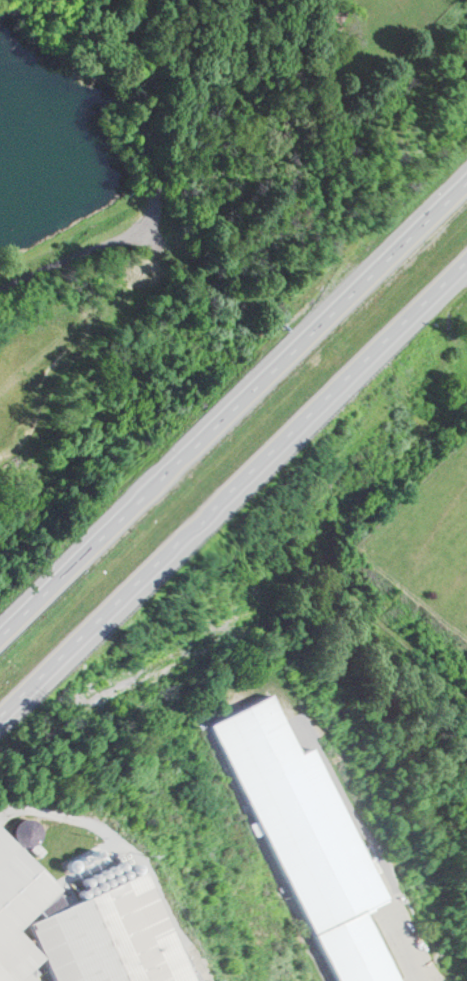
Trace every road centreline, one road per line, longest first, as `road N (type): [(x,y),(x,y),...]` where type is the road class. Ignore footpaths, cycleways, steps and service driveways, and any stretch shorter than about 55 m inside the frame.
road 1 (motorway): [(0,726),(466,273)]
road 2 (motorway): [(466,181),(0,634)]

